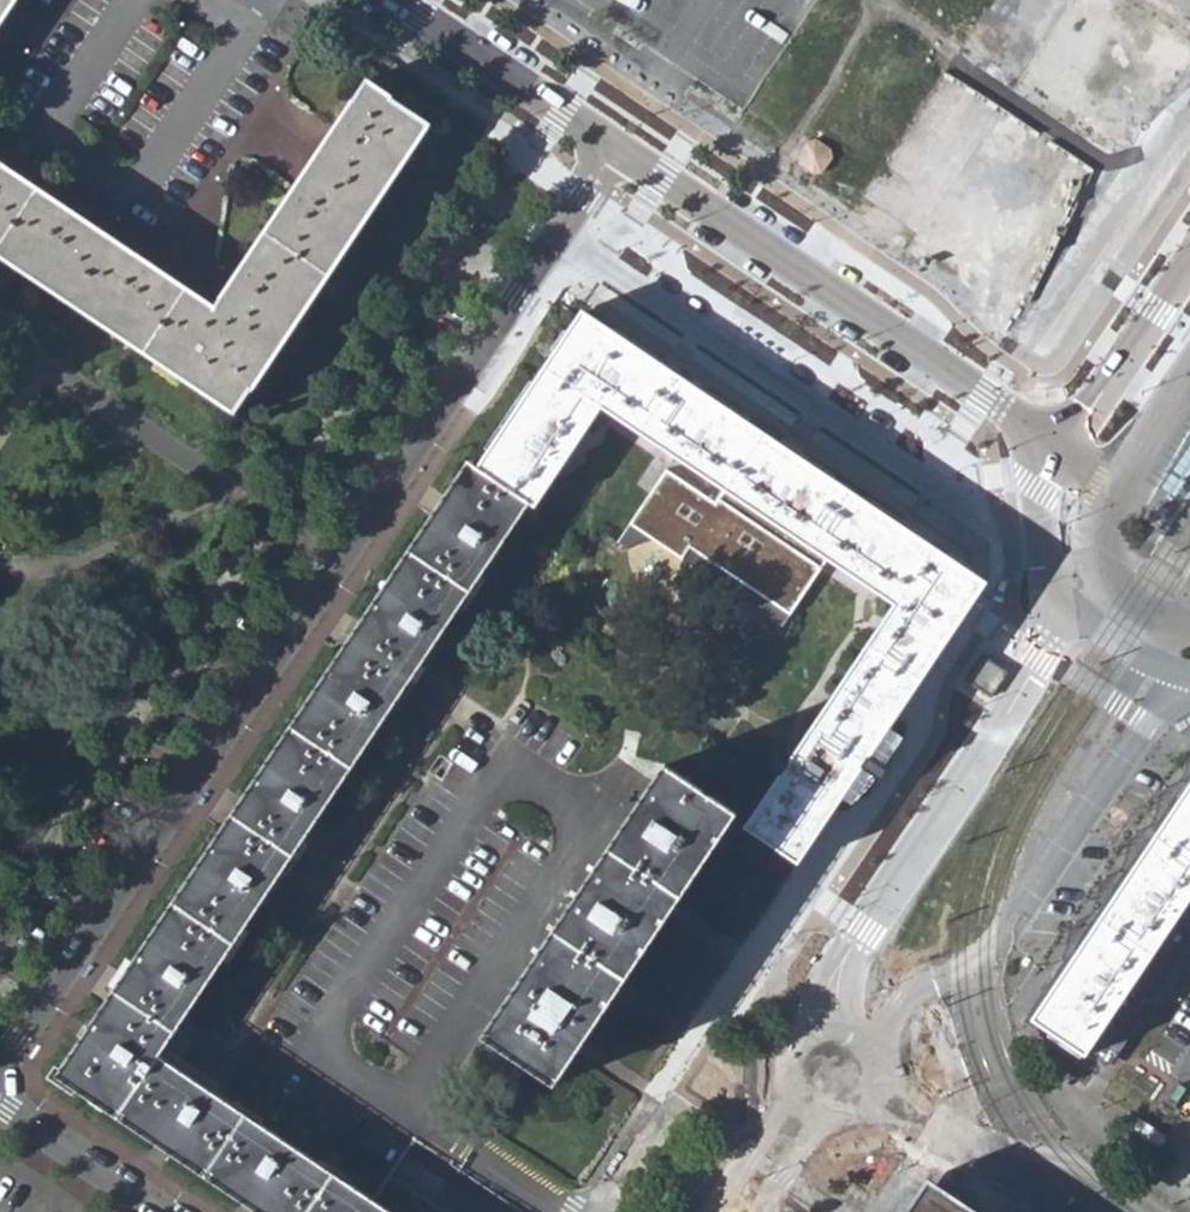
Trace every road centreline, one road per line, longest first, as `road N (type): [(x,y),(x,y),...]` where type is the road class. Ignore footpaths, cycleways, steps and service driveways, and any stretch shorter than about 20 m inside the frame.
road 1 (residential): [(0,1071),(556,242),(609,147)]
road 2 (residential): [(609,147),(1033,433)]
road 3 (tertiary): [(1083,622),(850,963),(814,1024),(814,1043)]
road 4 (tertiary): [(883,1058),(904,1001),(932,977),(982,955),(1185,675)]
road 5 (residential): [(1152,1211),(1075,1151),(989,1135),(890,1081)]
road 6 (tertiary): [(1189,208),(1033,433)]
road 7 (residential): [(390,0),(609,147)]
road 8 (residential): [(1040,0),(895,217)]
road 9 (tertiary): [(1033,433),(1017,482),(1020,514),(1034,560),(1083,622)]
road 10 (residential): [(869,1124),(1049,1211)]
road 11 (residential): [(142,1211),(0,1115)]
road 12 (tertiary): [(804,1115),(733,1211)]

